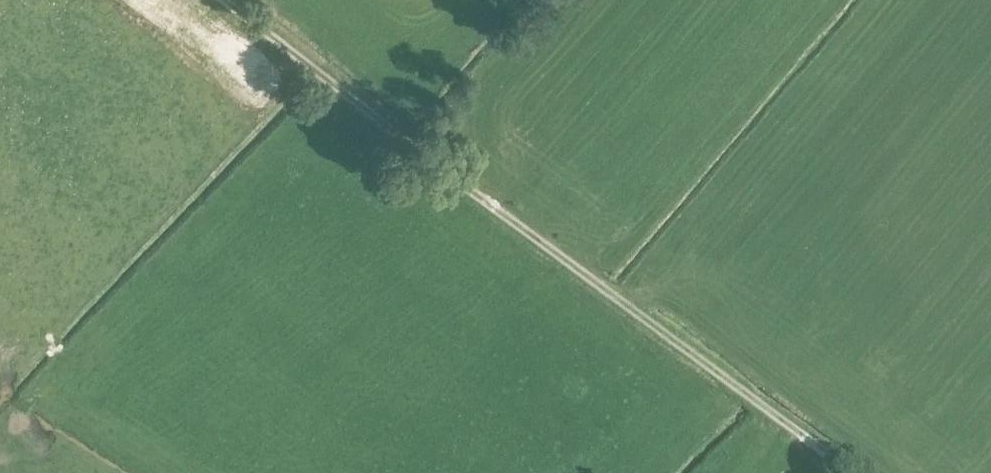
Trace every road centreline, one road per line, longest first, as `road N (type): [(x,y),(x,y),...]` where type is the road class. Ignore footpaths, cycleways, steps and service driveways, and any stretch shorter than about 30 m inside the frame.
road 1 (track): [(227,0),(852,472)]

